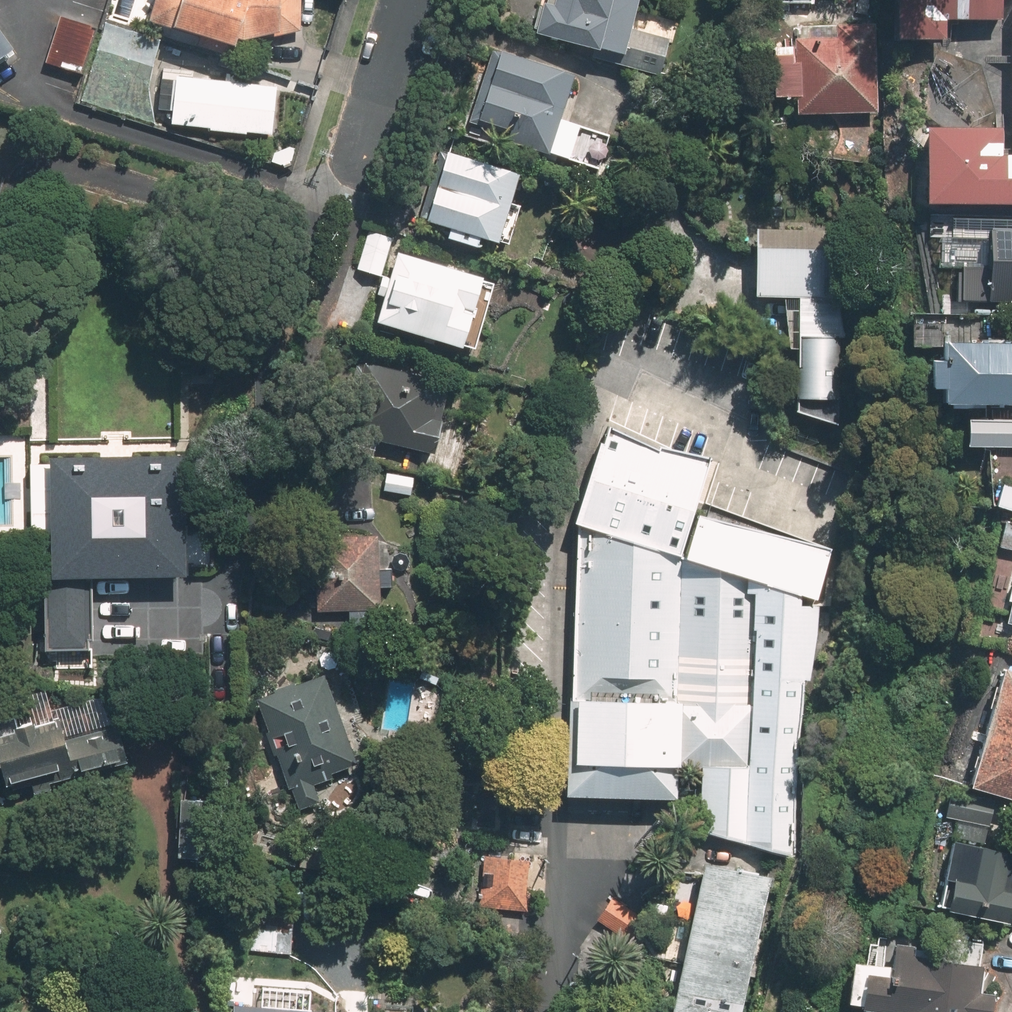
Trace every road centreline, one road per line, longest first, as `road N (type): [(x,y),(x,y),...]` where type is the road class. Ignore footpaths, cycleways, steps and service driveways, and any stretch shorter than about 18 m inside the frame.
road 1 (residential): [(558,825),(553,1011)]
road 2 (residential): [(416,0),(367,156)]

